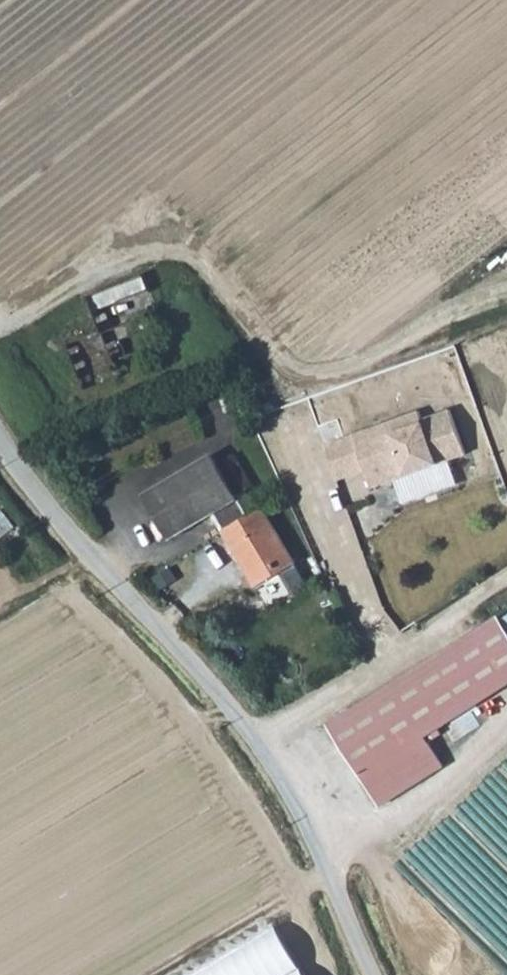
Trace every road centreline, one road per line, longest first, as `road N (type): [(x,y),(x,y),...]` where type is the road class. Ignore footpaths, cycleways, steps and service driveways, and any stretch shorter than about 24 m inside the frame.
road 1 (unclassified): [(0,447),(131,620),(293,791),(363,974)]

